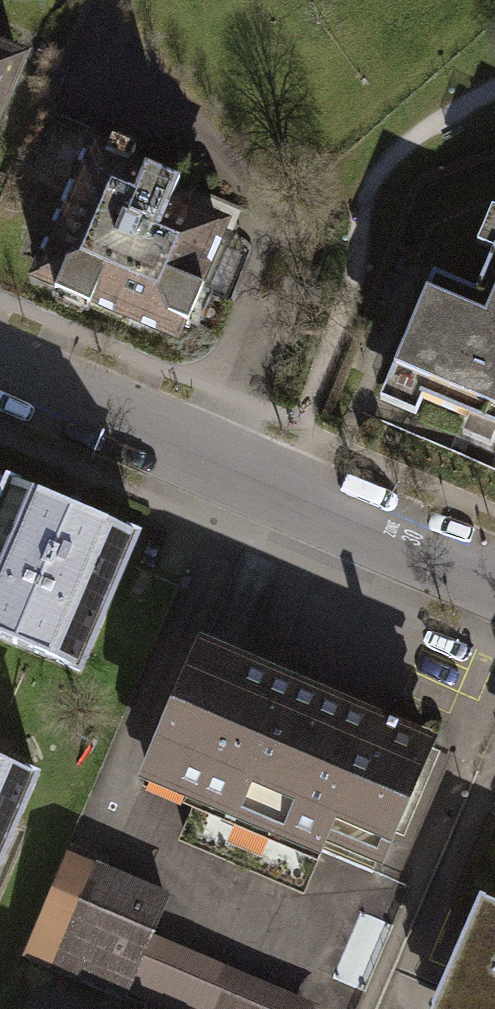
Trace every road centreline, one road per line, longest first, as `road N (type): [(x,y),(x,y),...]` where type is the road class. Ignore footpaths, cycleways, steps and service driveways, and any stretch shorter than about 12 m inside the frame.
road 1 (residential): [(0,368),(494,582)]

